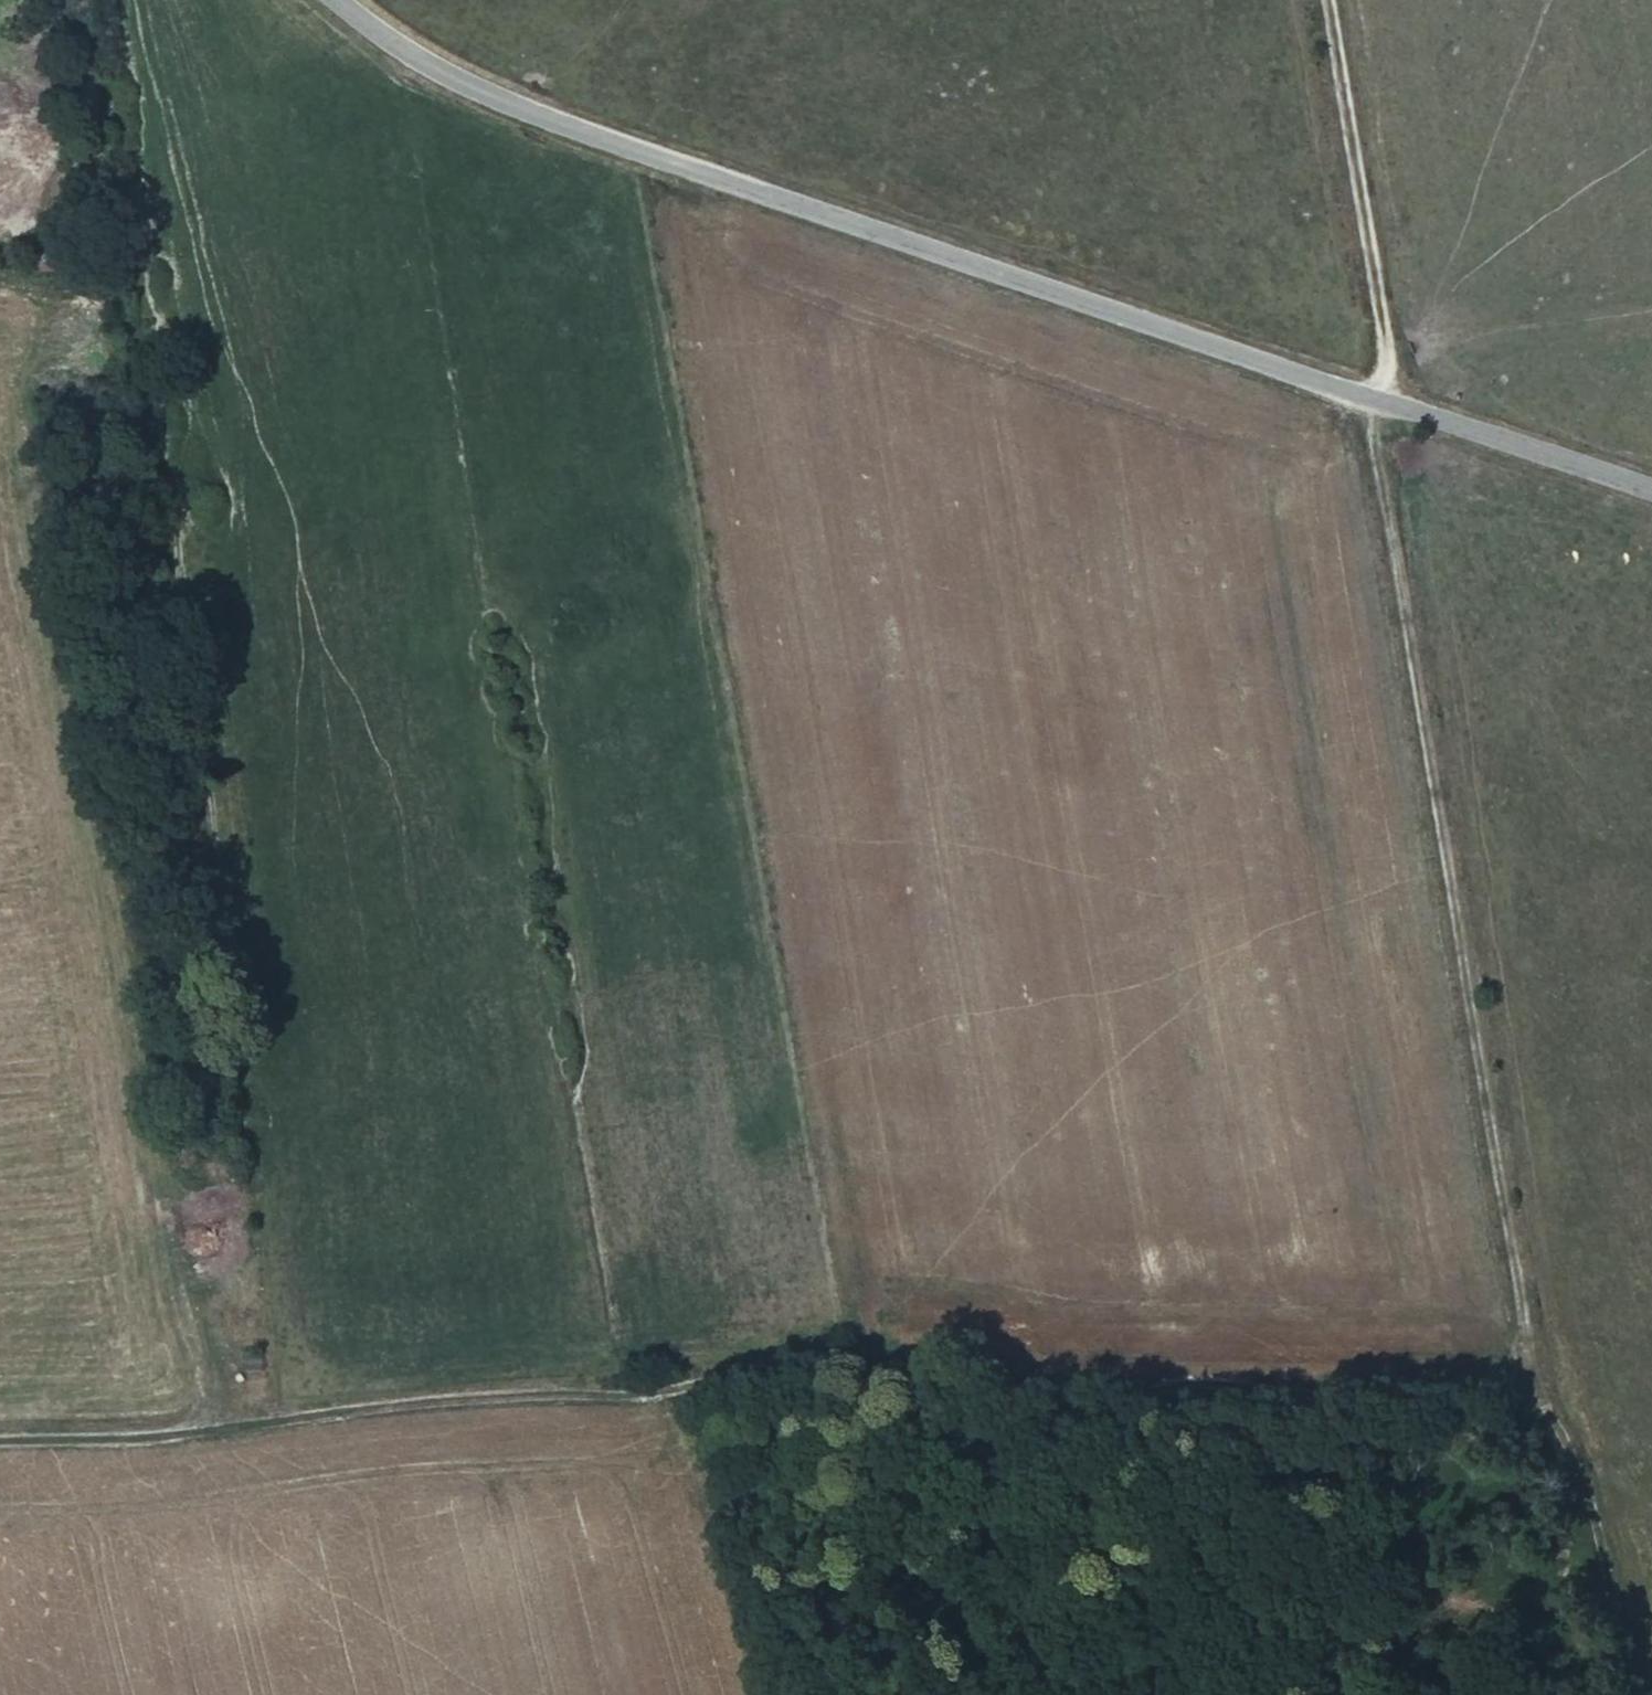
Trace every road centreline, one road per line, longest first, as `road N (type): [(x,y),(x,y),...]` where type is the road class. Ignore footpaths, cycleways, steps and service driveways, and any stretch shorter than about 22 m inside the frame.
road 1 (track): [(0,1439),(169,1433),(376,1405),(657,1393),(707,1380),(1533,1372)]
road 2 (unclassified): [(1651,491),(424,76),(343,0)]
road 3 (track): [(1377,400),(1533,1372),(1616,1694)]
road 4 (track): [(1377,400),(1389,373),(1325,0)]
road 5 (track): [(1168,1694),(1157,1646),(1335,1374)]

